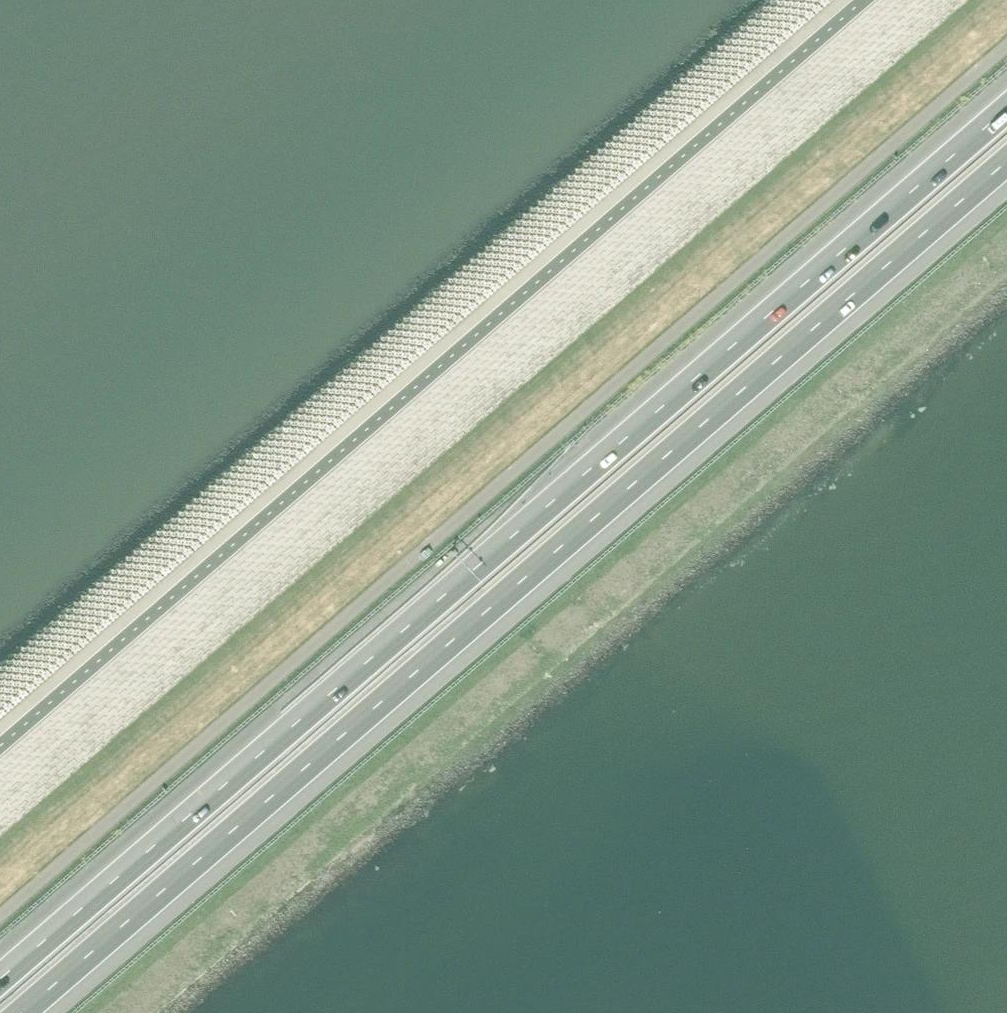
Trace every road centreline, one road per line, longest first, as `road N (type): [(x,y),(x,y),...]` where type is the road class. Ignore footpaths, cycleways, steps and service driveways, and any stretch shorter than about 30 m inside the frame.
road 1 (motorway): [(1006,109),(0,979)]
road 2 (motorway): [(24,1012),(1006,162)]

